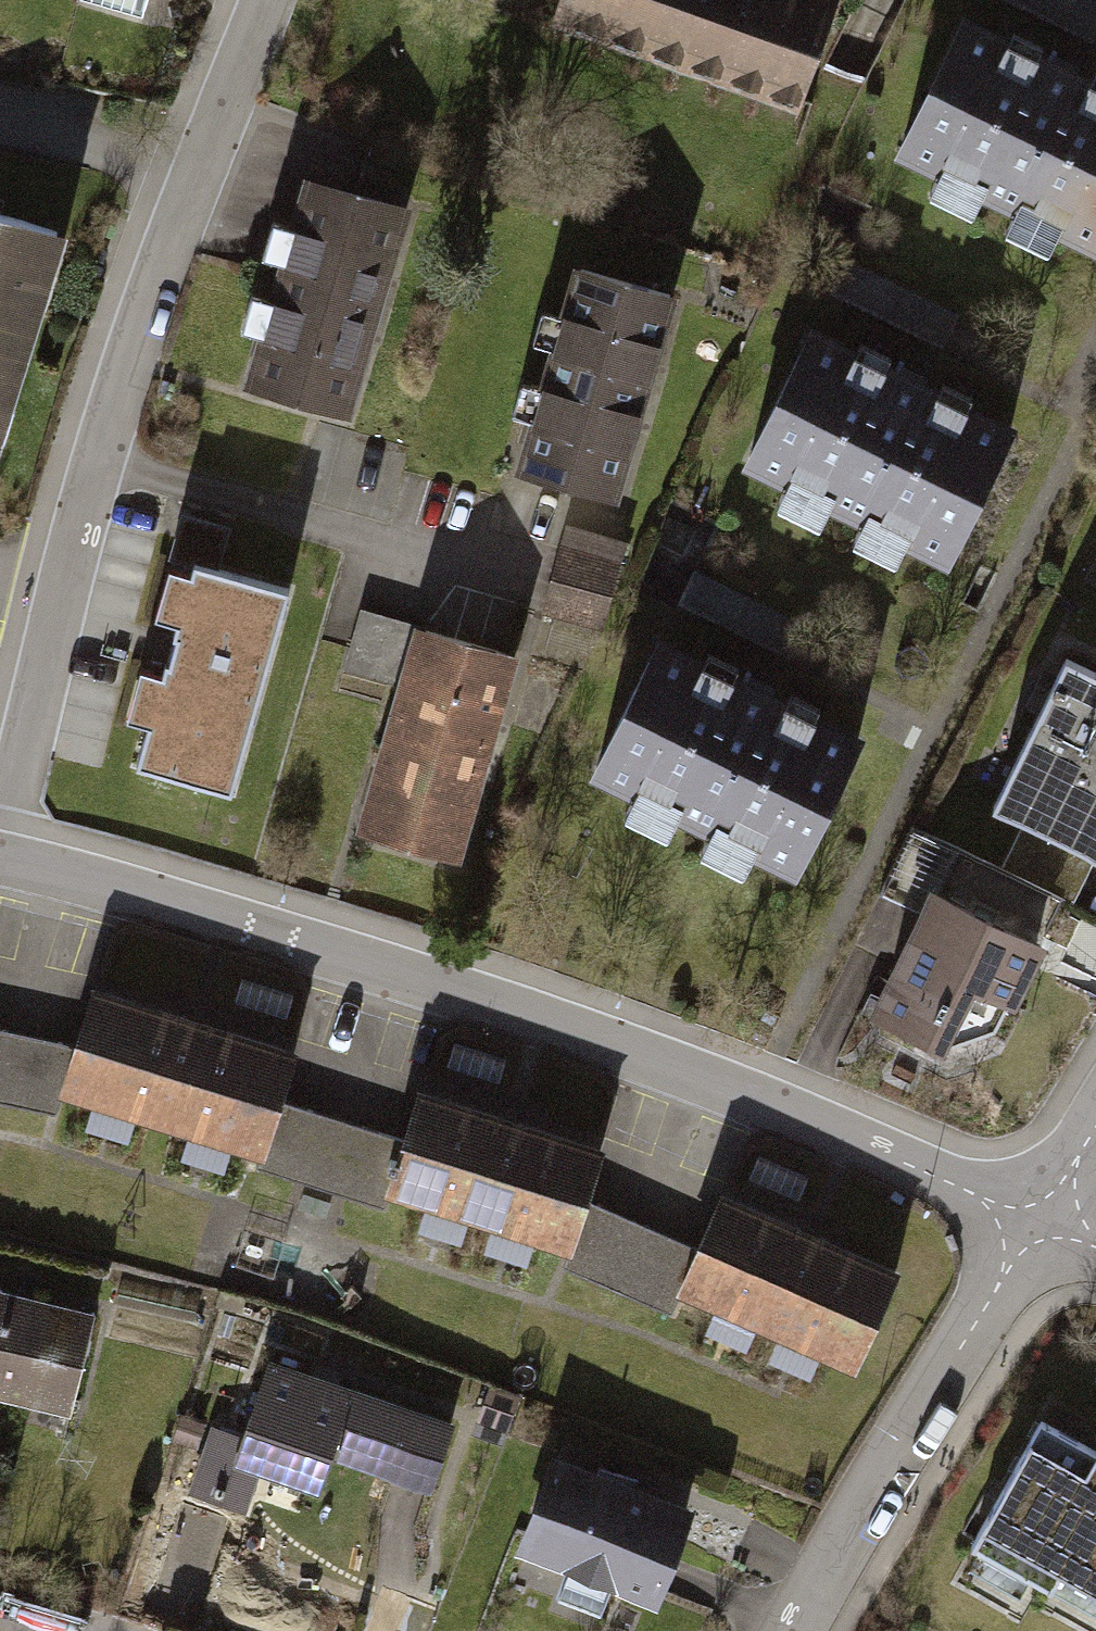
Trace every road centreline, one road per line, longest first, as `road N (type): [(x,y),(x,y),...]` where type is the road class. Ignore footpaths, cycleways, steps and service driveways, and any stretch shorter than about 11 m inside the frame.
road 1 (residential): [(0,852),(380,955),(758,1096),(1041,1224)]
road 2 (residential): [(264,0),(103,469),(0,821)]
road 3 (residential): [(811,1630),(1041,1224)]

